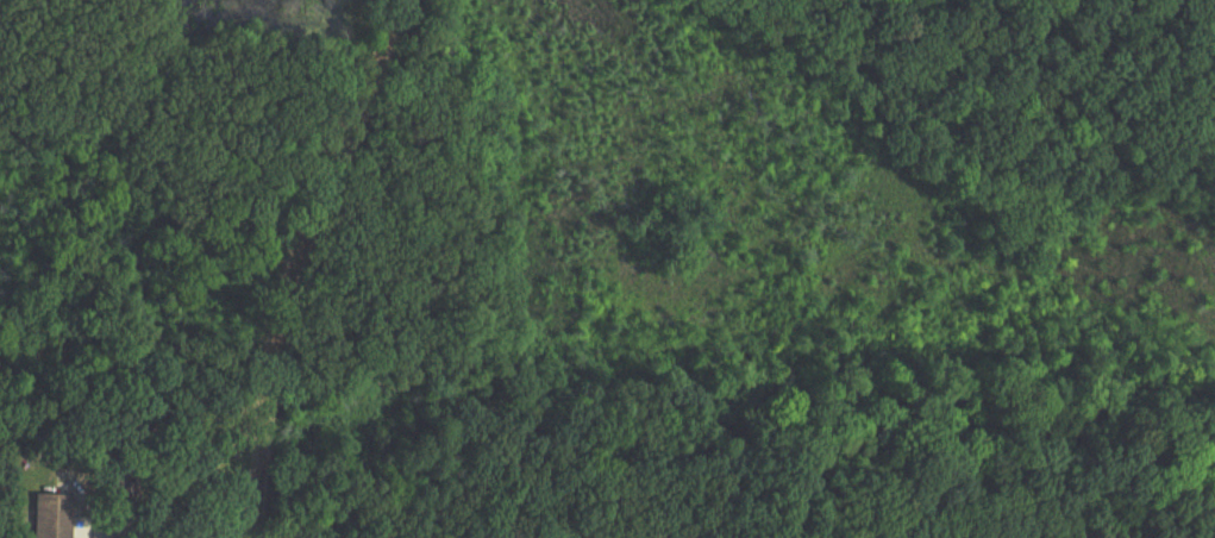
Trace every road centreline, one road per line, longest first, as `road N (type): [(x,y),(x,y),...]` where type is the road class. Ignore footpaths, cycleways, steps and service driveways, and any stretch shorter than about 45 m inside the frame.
road 1 (residential): [(255,537),(305,284),(407,0)]

